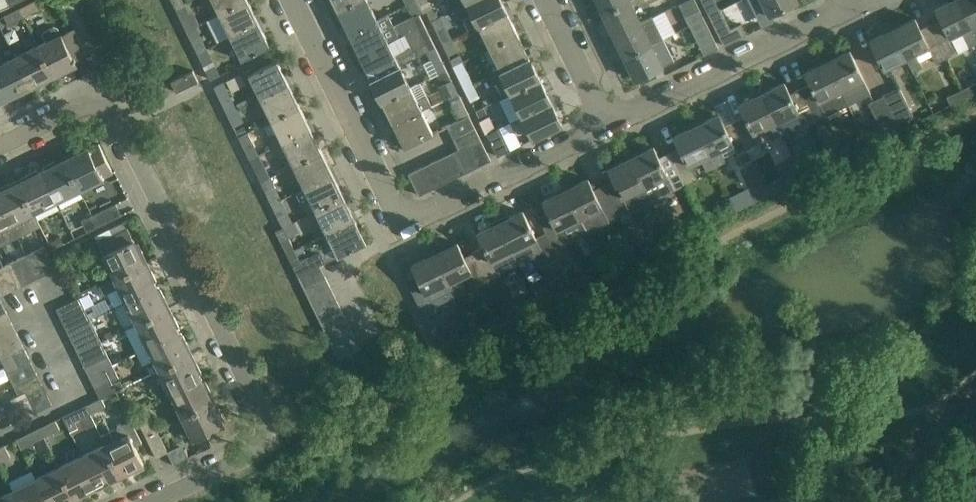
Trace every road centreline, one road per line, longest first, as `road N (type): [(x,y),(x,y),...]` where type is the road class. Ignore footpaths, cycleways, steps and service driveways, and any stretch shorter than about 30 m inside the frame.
road 1 (residential): [(151,501),(257,449),(266,426),(123,124),(100,107)]
road 2 (residential): [(605,128),(850,7)]
road 3 (residential): [(405,226),(295,0)]
road 4 (residential): [(405,226),(605,128)]
road 5 (residential): [(605,128),(543,0)]

